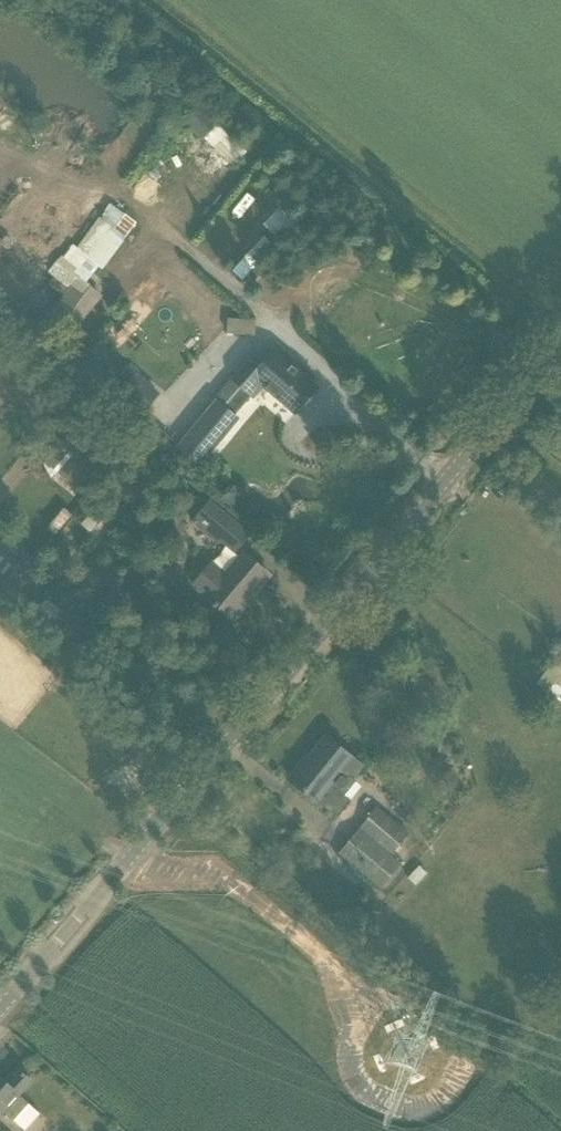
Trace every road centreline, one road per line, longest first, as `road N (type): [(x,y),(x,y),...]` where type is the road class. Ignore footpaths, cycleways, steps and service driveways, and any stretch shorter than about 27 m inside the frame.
road 1 (unclassified): [(0,1009),(560,336)]

